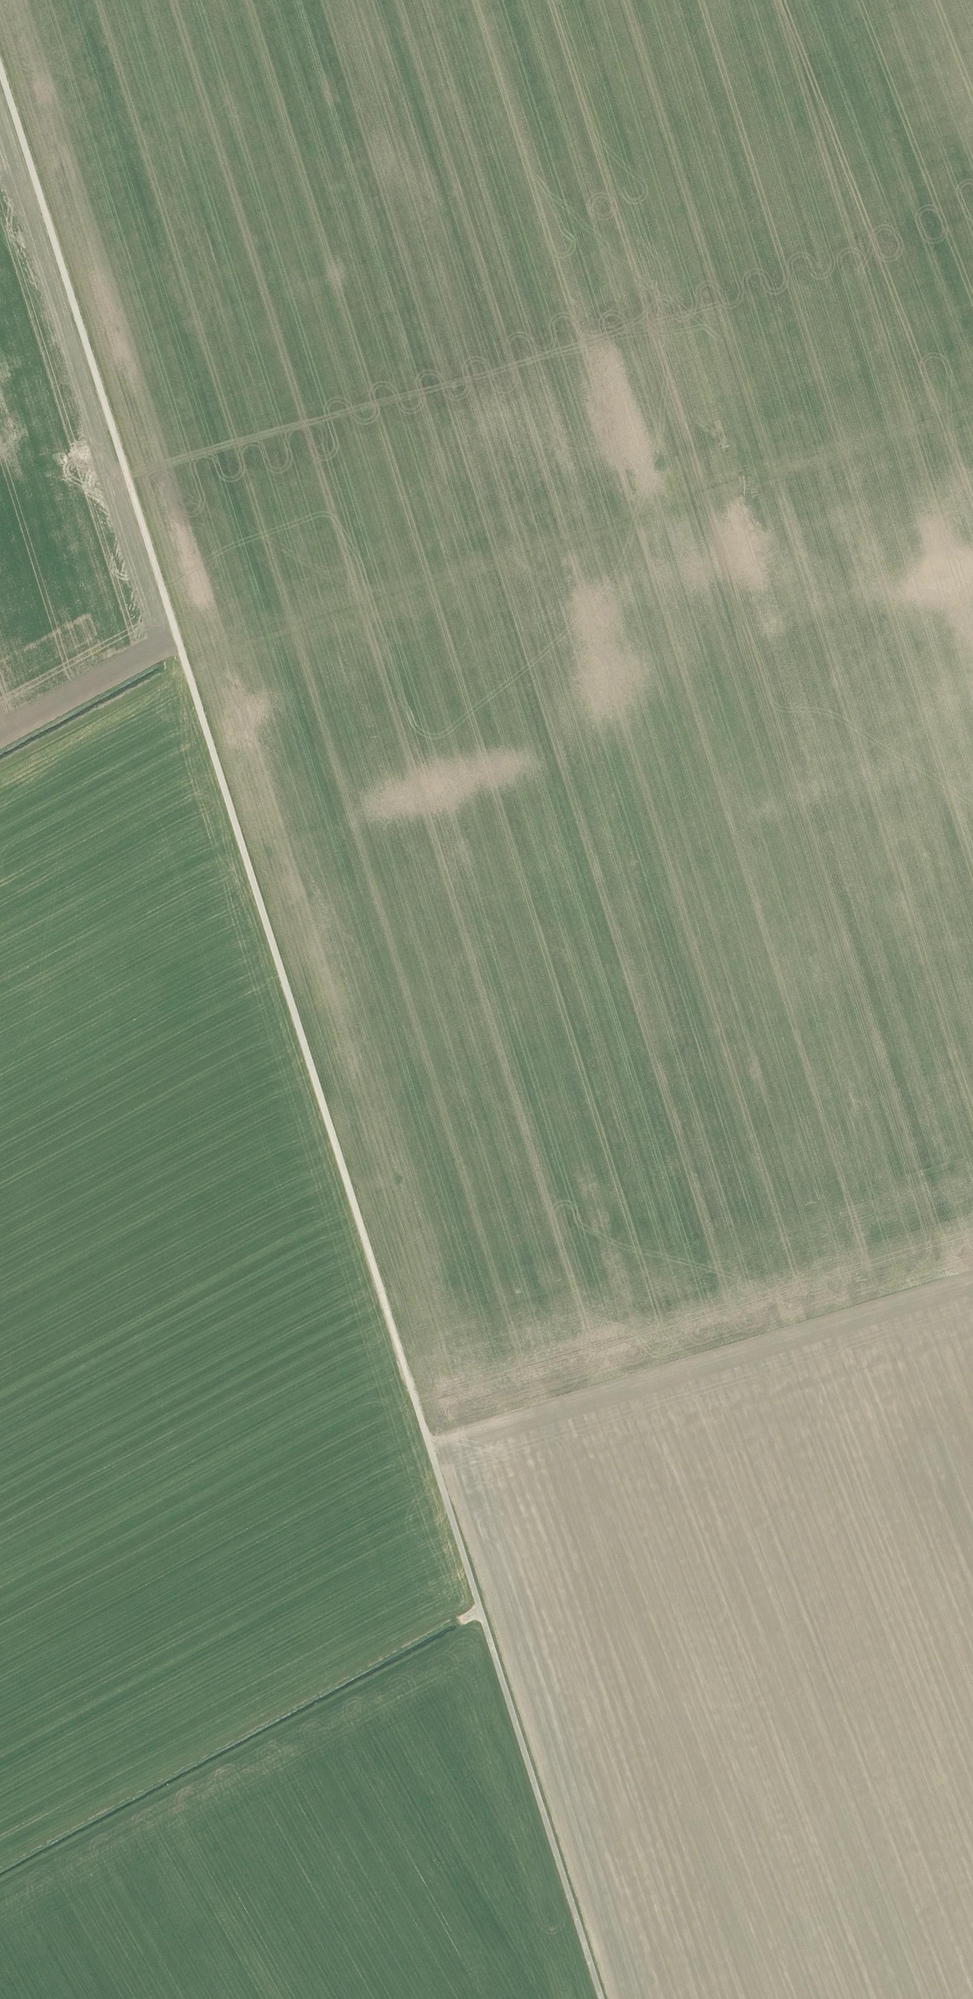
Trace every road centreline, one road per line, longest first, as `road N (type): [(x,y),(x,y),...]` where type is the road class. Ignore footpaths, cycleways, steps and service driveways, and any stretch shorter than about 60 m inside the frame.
road 1 (unclassified): [(601,1998),(0,65)]

